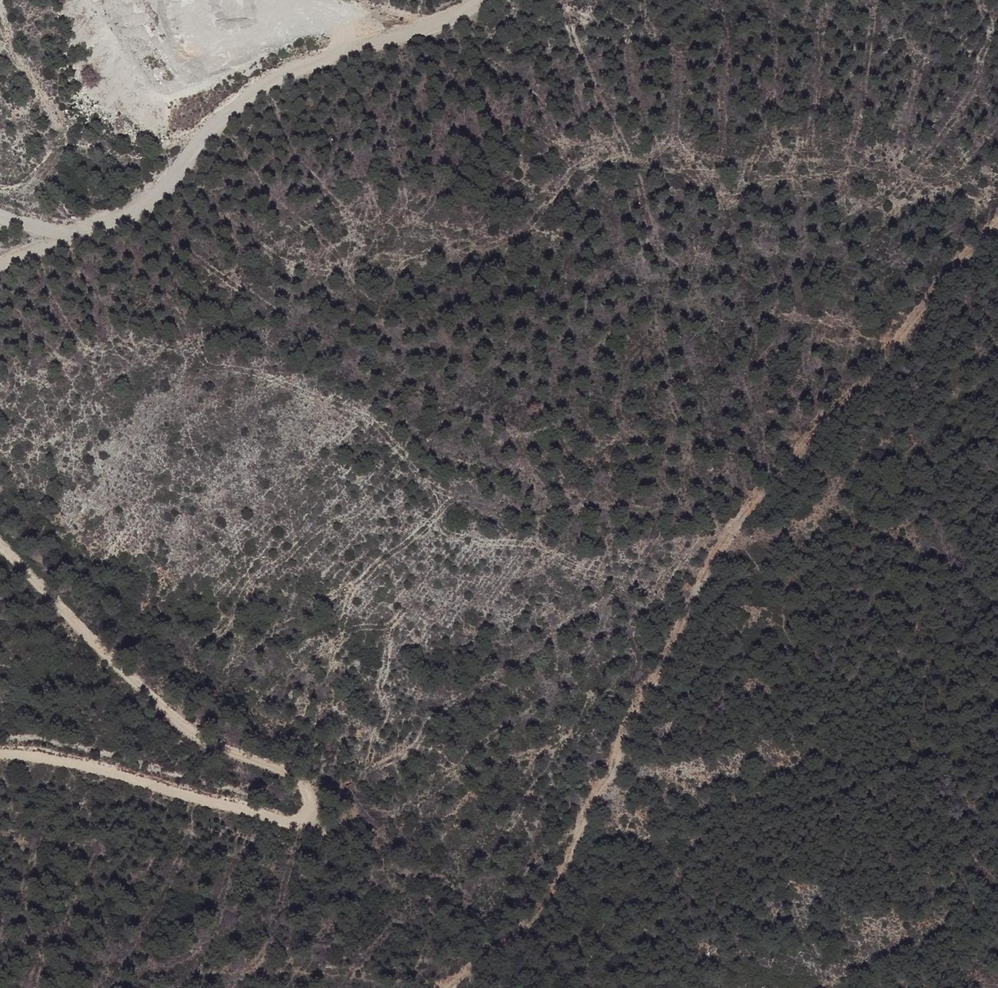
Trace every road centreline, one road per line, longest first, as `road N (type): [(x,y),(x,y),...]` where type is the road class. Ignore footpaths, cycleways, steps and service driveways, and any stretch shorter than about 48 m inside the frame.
road 1 (track): [(997,225),(931,296),(882,373),(758,497),(705,563),(678,647),(536,920),(456,987)]
road 2 (track): [(480,0),(347,46),(224,111),(177,172),(108,225),(0,220)]

